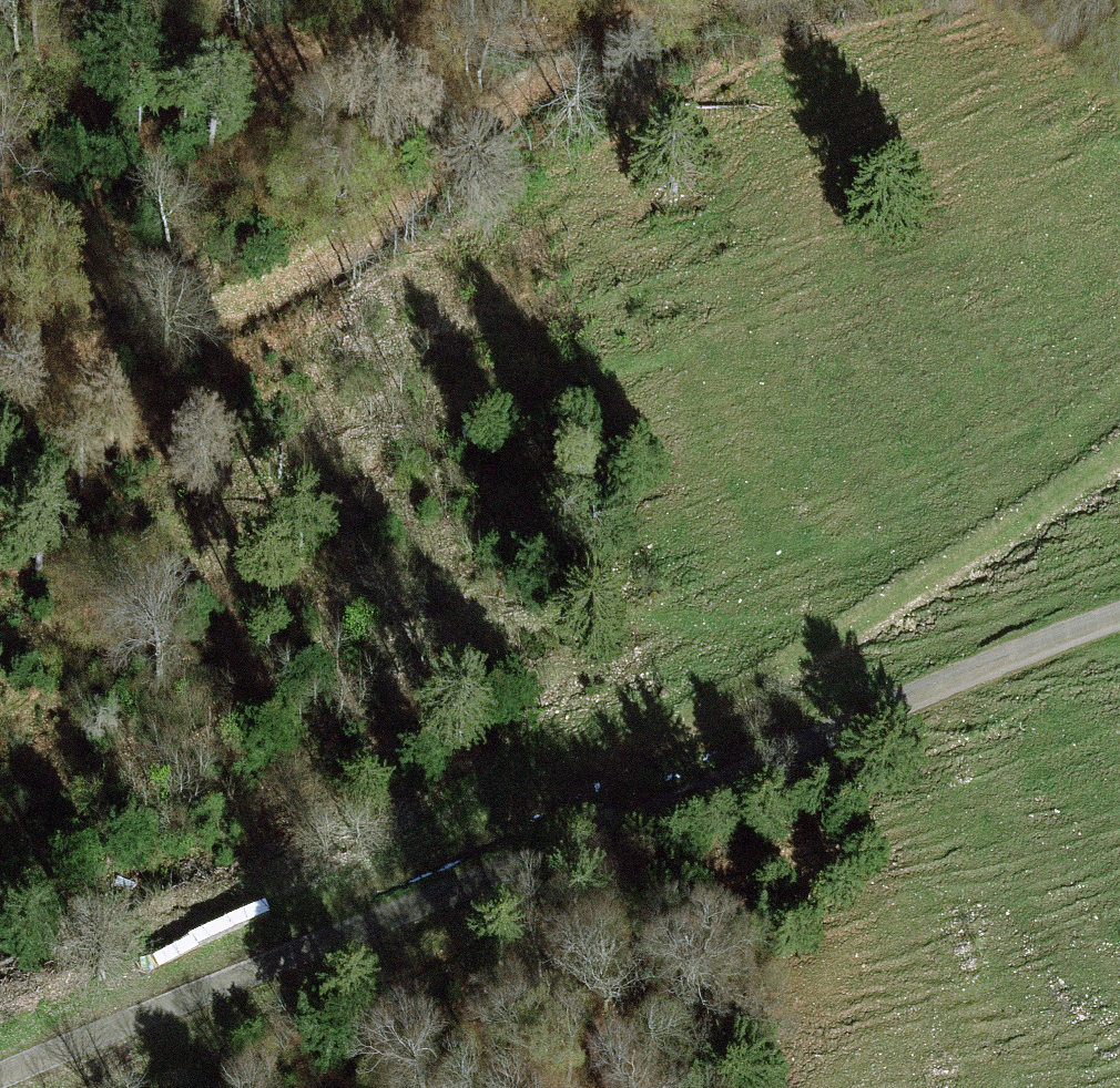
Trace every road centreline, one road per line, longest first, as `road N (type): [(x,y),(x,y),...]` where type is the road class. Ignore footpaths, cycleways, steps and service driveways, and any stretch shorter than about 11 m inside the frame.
road 1 (unclassified): [(0,1073),(517,847),(1032,651),(1119,625)]
road 2 (track): [(517,847),(1119,448)]
road 3 (track): [(597,29),(322,262),(202,320),(0,387)]
road 4 (track): [(0,94),(597,29)]
road 5 (track): [(0,643),(111,610),(267,537)]
road 6 (track): [(726,0),(597,29)]

